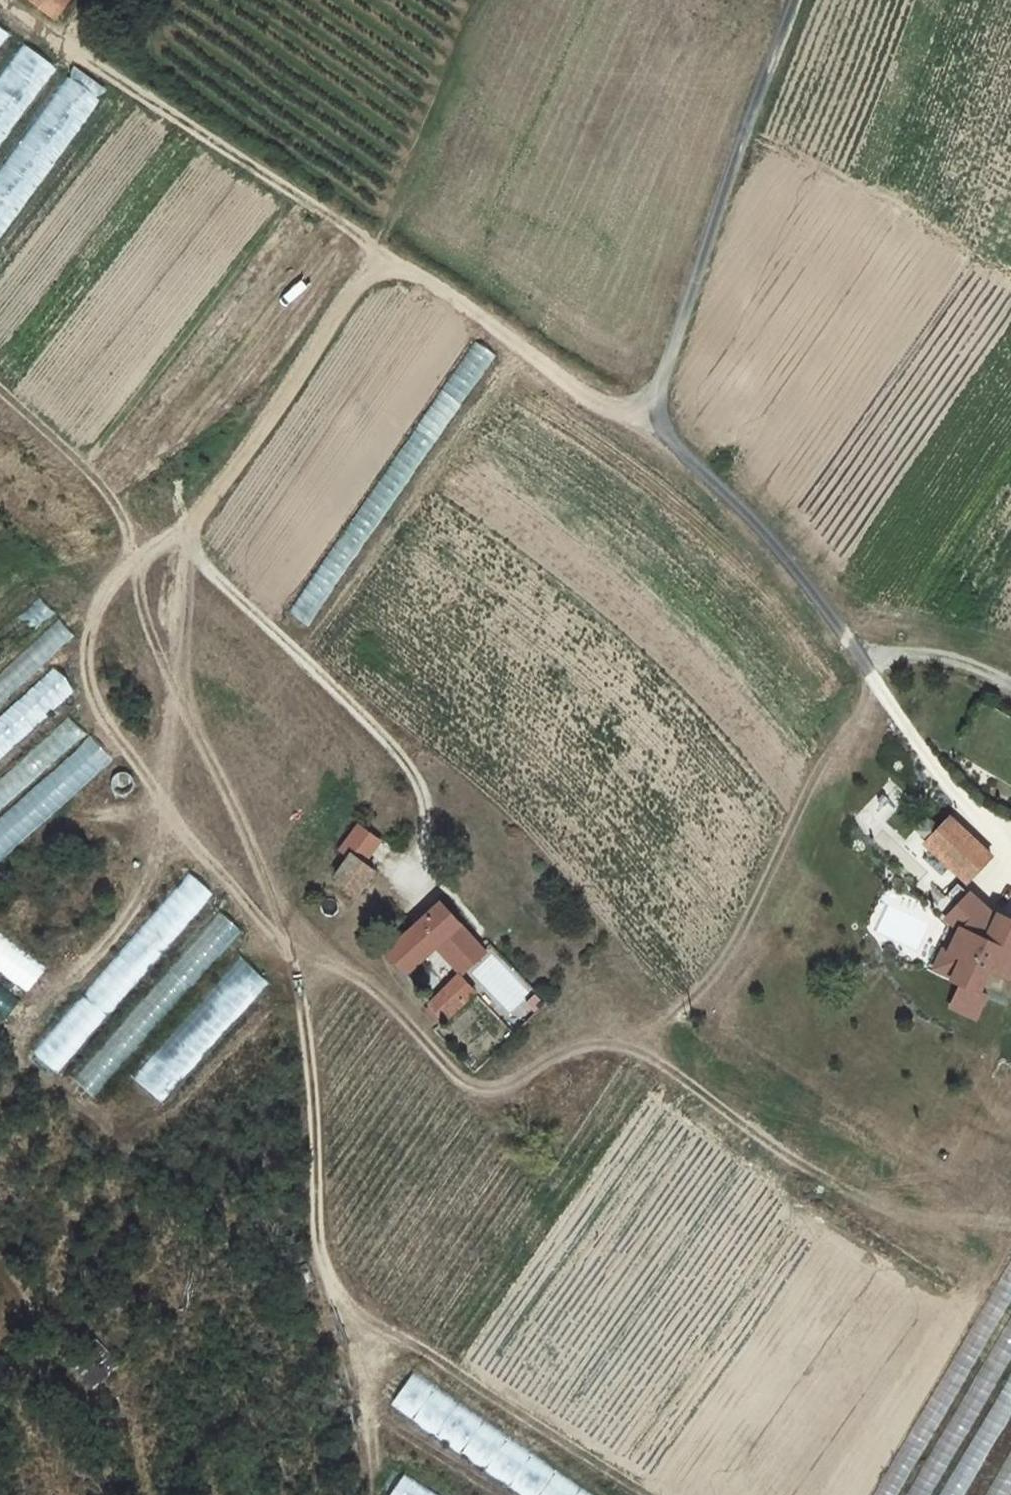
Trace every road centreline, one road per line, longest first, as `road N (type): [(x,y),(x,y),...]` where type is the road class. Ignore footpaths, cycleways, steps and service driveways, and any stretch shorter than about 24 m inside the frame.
road 1 (track): [(192,530),(120,576),(98,607),(88,672),(97,705),(164,804),(296,967),(325,1266),(356,1313),(648,1494)]
road 2 (unclassified): [(657,407),(594,402),(394,269),(362,277),(197,516),(196,552),(209,570),(403,761),(424,798),(411,886)]
road 3 (track): [(285,950),(381,994),(475,1087),(517,1081),(582,1048),(623,1047),(671,1069),(832,1182),(896,1211),(1010,1227)]
road 4 (track): [(285,950),(265,878),(158,648),(125,520),(106,487),(0,389)]
road 5 (track): [(192,530),(162,826),(149,878),(127,920),(28,1018)]
road 6 (track): [(394,269),(6,0)]
road 7 (track): [(623,1047),(682,1008),(739,934),(806,793),(859,715),(867,664)]
road 8 (unclassified): [(792,0),(657,407)]
road 9 (unclassified): [(657,407),(675,441),(769,536),(867,664)]

